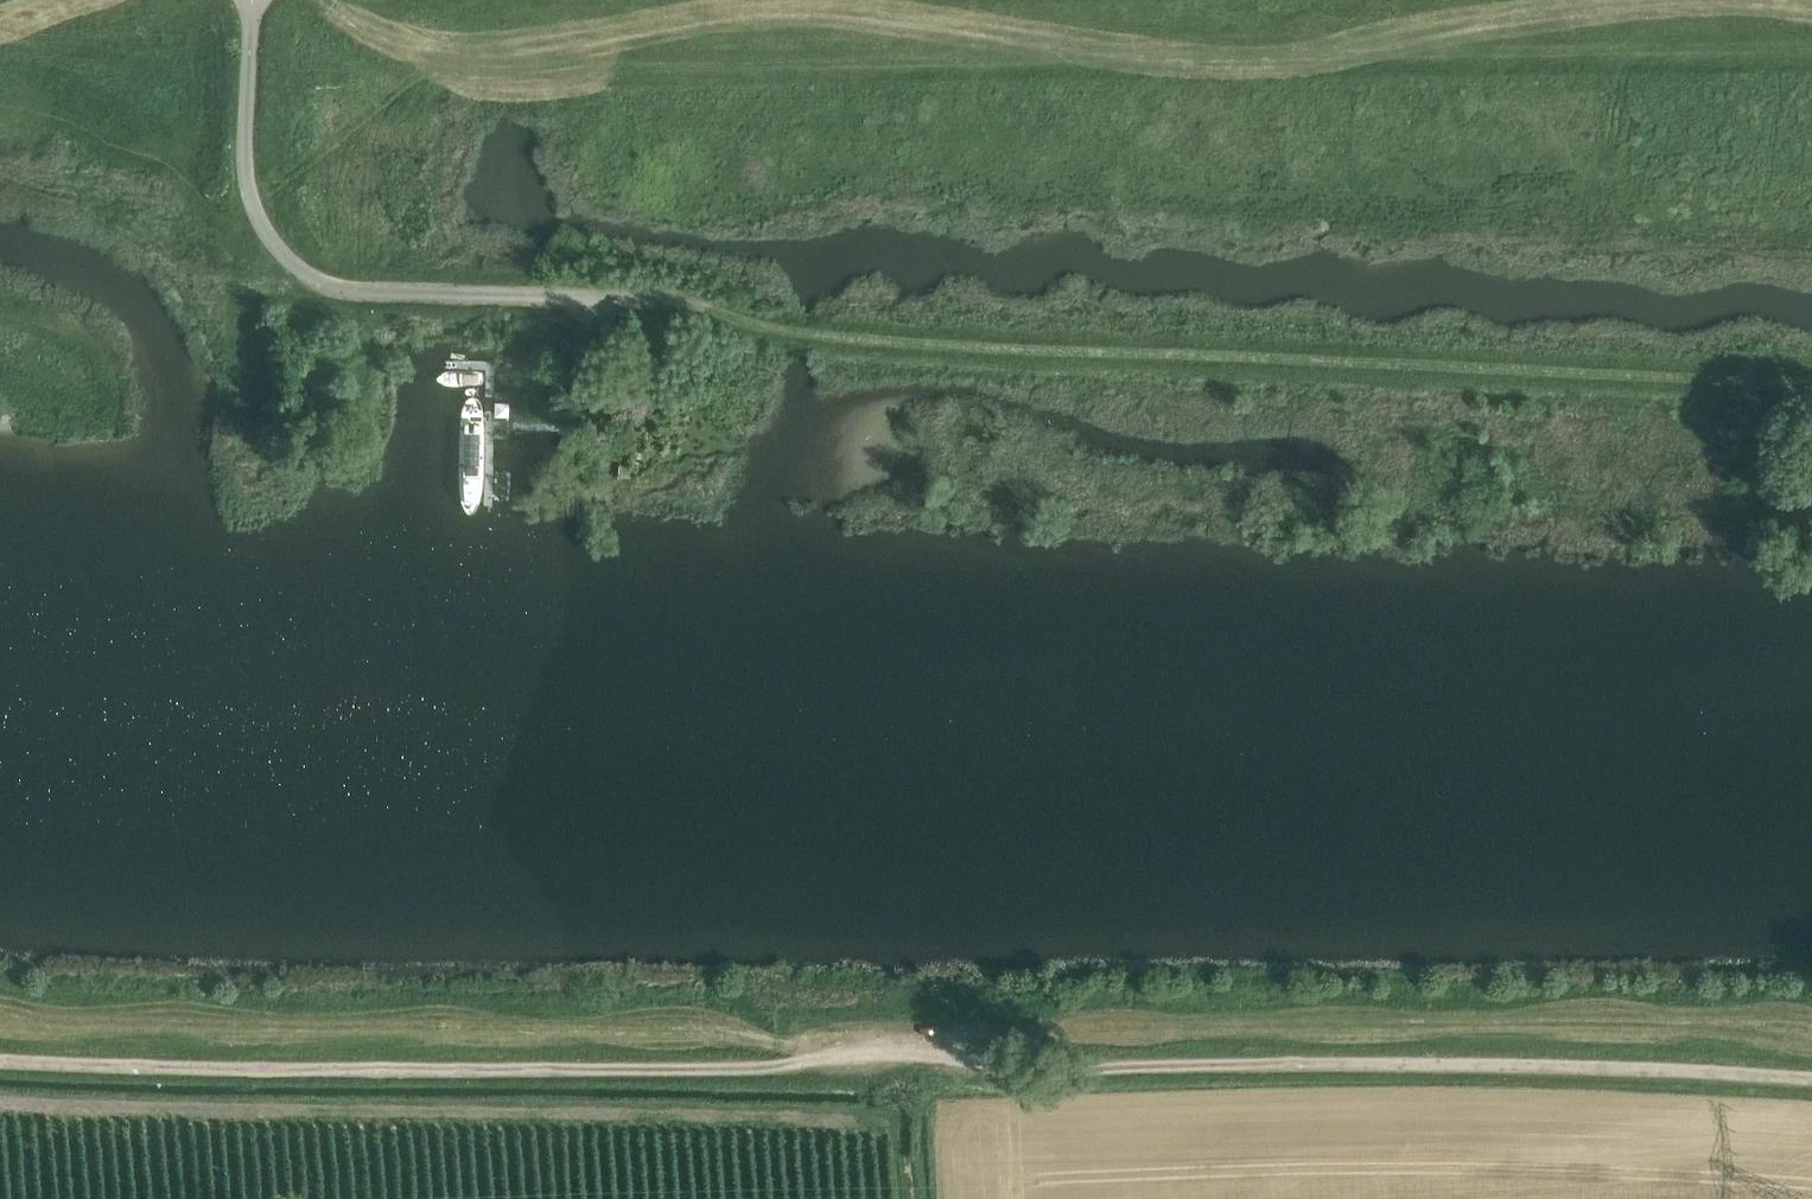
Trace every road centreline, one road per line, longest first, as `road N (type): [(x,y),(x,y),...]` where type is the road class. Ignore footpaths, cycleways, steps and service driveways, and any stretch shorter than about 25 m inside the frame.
road 1 (track): [(0,1063),(788,1069),(857,1051),(926,1050),(1020,1066),(1570,1068),(1811,1081)]
road 2 (track): [(254,0),(246,189),(271,245),(305,273),(345,289),(701,302)]

